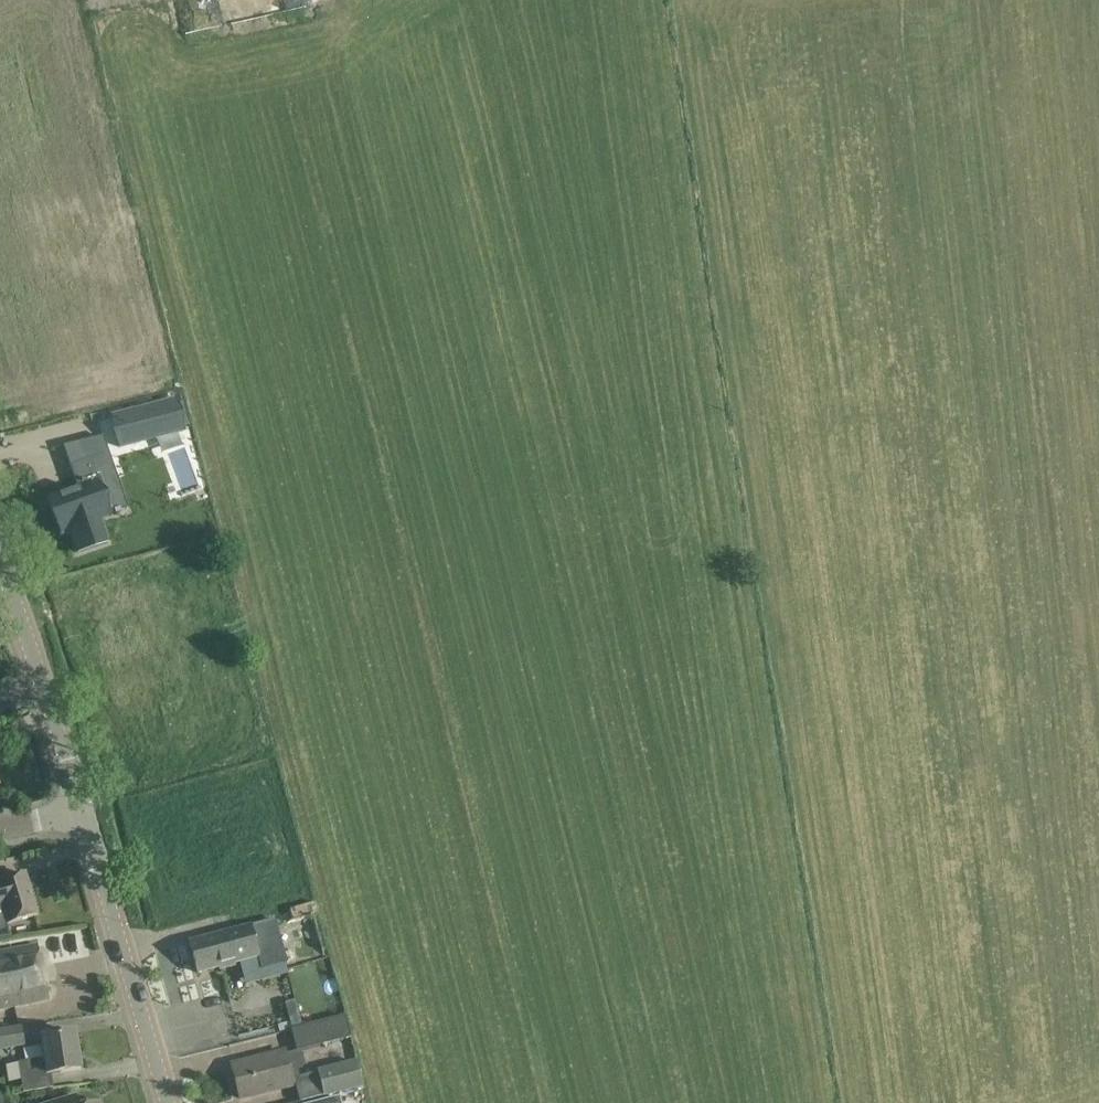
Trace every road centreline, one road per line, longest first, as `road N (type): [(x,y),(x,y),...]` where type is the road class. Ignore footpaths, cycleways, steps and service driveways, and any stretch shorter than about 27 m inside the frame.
road 1 (unclassified): [(169,1102),(83,809)]
road 2 (unclassified): [(83,809),(0,562)]

